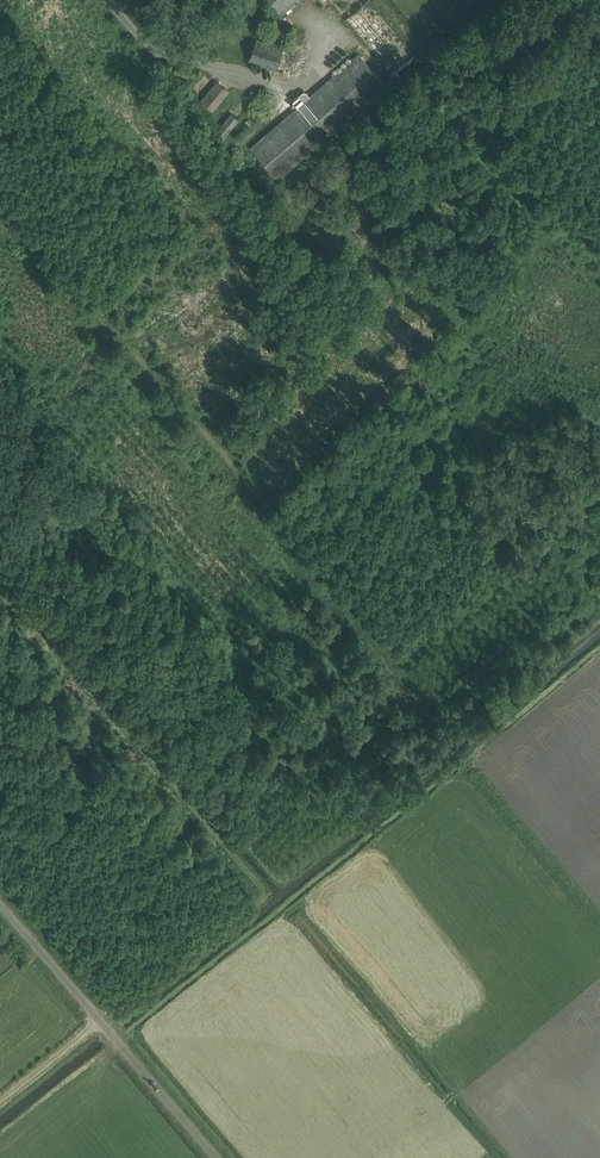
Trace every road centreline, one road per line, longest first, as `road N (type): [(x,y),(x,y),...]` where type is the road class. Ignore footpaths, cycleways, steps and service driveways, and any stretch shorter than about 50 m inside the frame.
road 1 (unclassified): [(218,1157),(100,1020)]
road 2 (unclassified): [(100,1020),(0,907)]
road 3 (unclassified): [(0,1100),(100,1020)]

